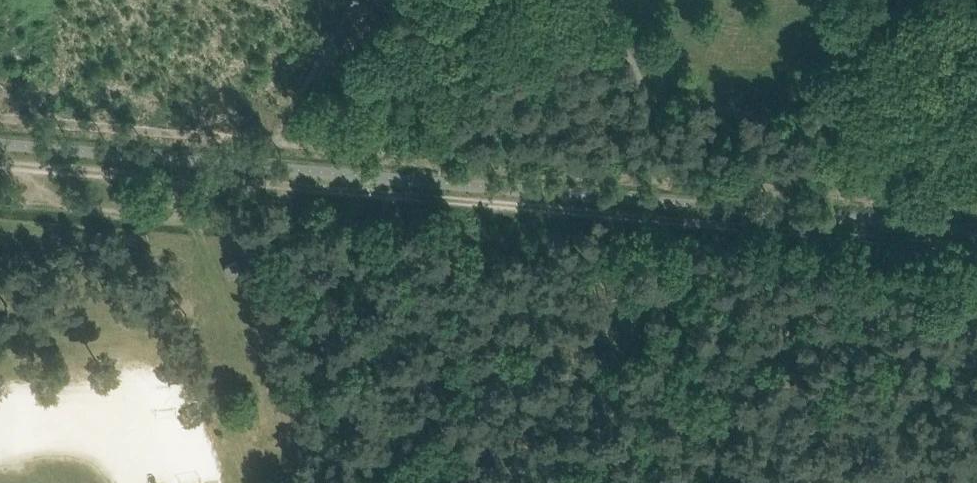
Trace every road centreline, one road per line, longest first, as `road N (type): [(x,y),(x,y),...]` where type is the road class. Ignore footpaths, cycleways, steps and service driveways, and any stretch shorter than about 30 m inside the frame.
road 1 (track): [(0,162),(976,247)]
road 2 (track): [(670,201),(696,307),(689,416),(709,482)]

